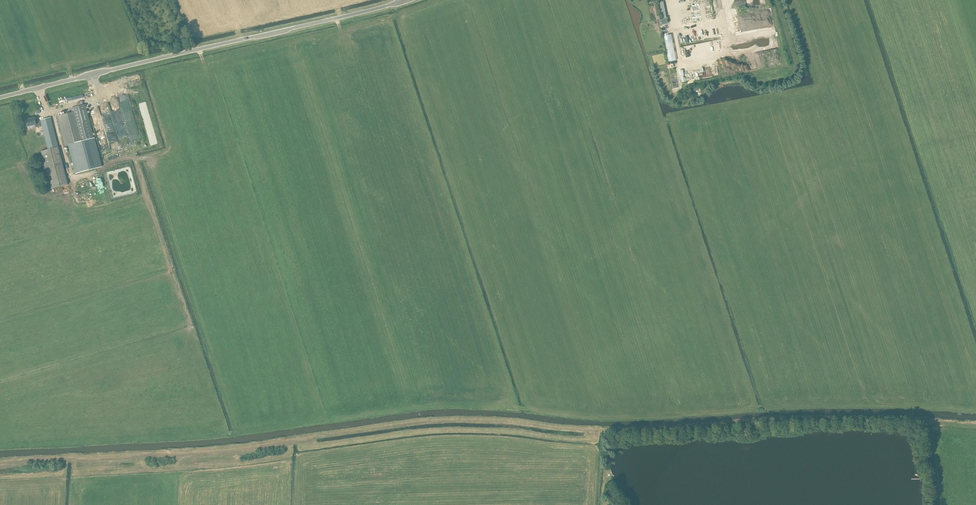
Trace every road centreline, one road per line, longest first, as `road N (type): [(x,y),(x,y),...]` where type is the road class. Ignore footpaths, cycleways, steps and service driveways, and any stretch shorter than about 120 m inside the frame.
road 1 (unclassified): [(0,97),(408,0)]

